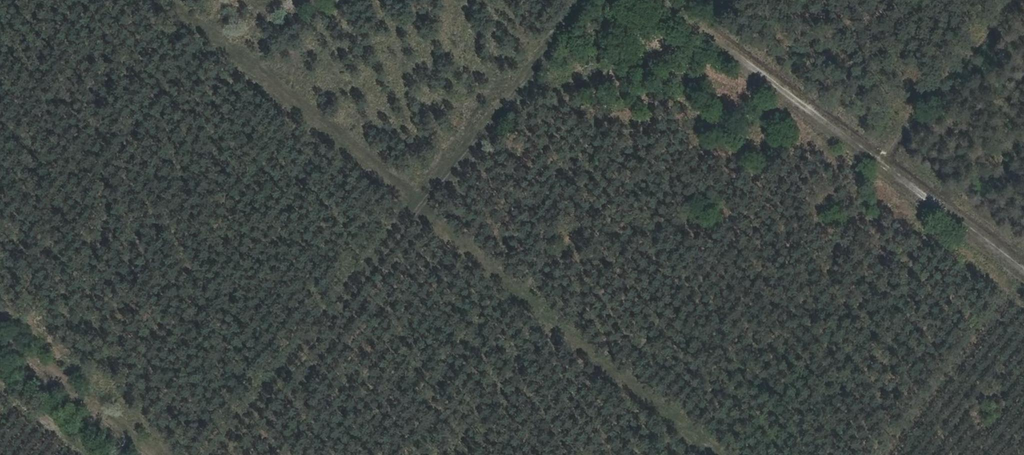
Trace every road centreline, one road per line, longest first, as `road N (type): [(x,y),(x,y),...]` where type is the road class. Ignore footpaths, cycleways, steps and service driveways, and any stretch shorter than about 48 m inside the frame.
road 1 (track): [(581,0),(520,88),(224,454)]
road 2 (track): [(1023,259),(668,0)]
road 3 (track): [(155,454),(0,333)]

